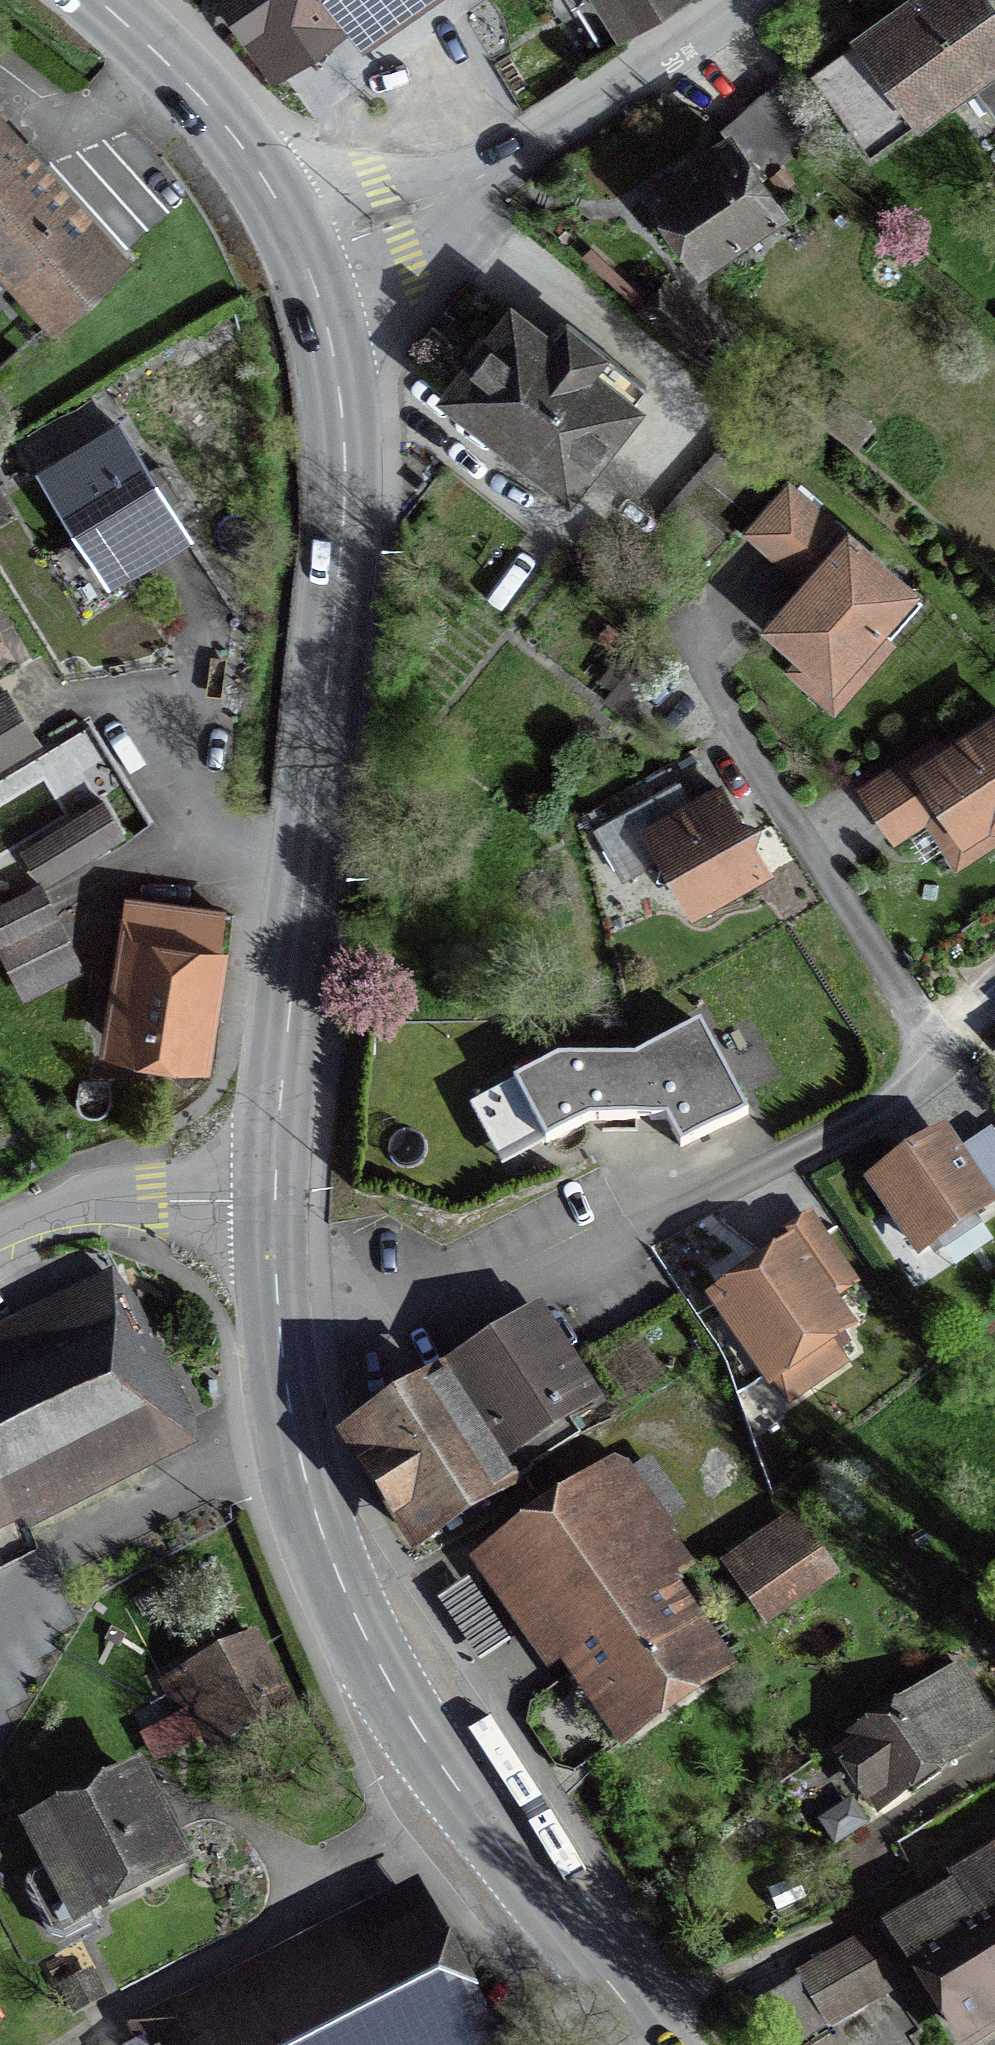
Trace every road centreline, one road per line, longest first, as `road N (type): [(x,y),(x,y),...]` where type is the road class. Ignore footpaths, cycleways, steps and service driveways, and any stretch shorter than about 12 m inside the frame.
road 1 (secondary): [(296,241),(335,357),(345,476),(273,1201)]
road 2 (secondary): [(273,1201),(293,1435),(367,1642),(457,1790),(659,2044)]
road 3 (residential): [(296,241),(395,214),(469,179),(740,0)]
road 4 (secondary): [(99,0),(224,124),(296,241)]
road 5 (residential): [(273,1201),(135,1202),(54,1213),(0,1239)]

